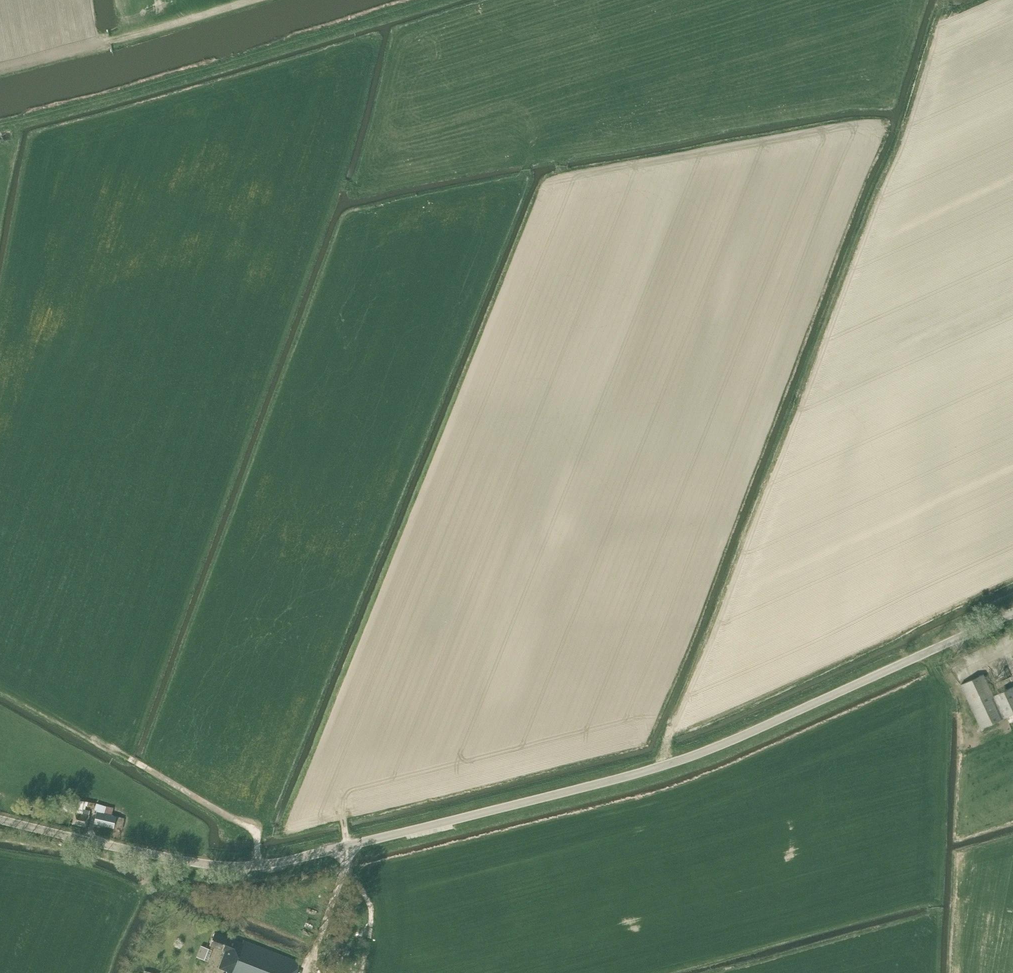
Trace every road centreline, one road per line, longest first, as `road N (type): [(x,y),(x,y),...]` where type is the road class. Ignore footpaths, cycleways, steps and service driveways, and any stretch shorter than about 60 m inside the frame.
road 1 (tertiary): [(0,822),(172,865),(226,872),(288,867),(650,773),(1012,616)]

